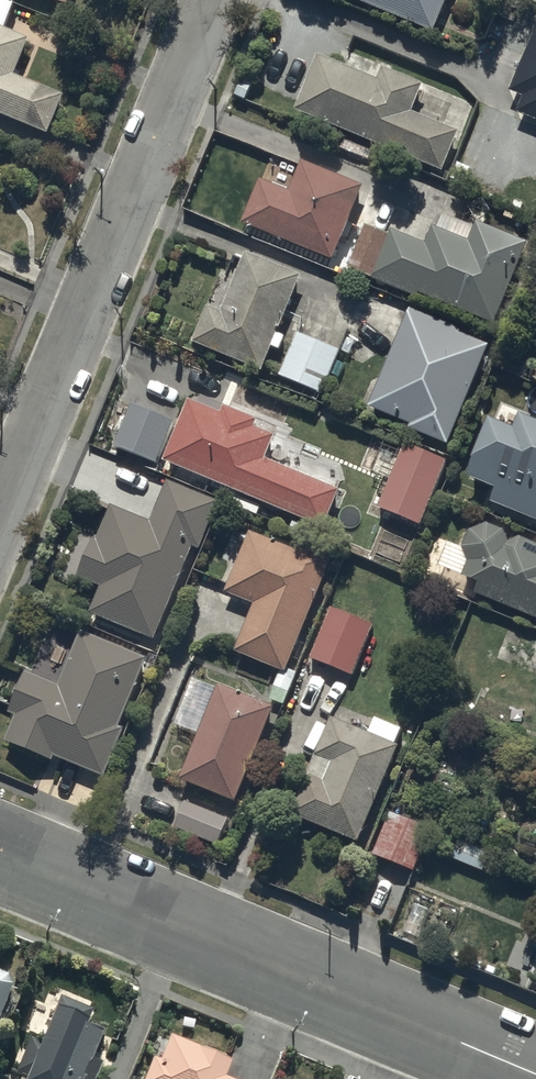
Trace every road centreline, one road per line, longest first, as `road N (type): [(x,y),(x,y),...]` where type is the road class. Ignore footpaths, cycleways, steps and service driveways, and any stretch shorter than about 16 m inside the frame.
road 1 (tertiary): [(0,852),(535,1075)]
road 2 (residential): [(0,519),(215,0)]

